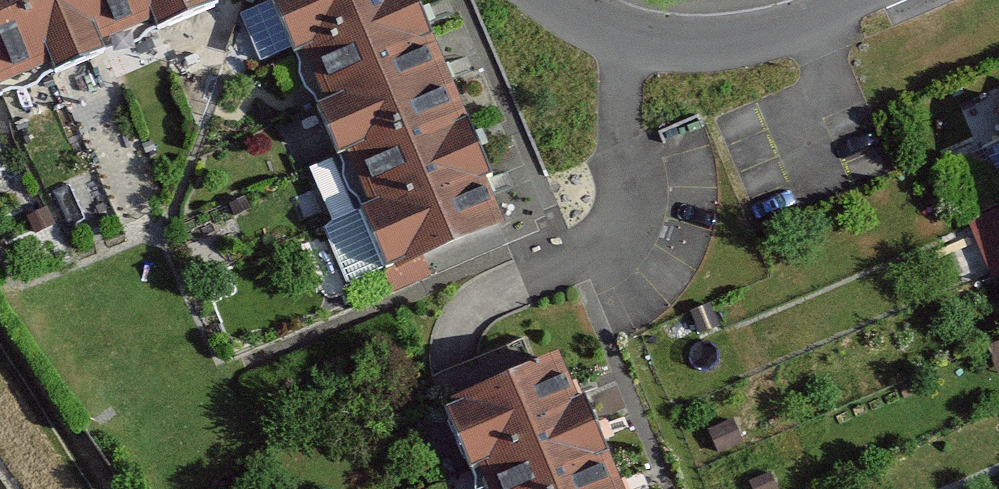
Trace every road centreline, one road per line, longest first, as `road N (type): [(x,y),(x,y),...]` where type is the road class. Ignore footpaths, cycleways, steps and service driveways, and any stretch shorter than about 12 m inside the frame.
road 1 (residential): [(560,0),(624,33),(668,42),(766,35),(861,0)]

